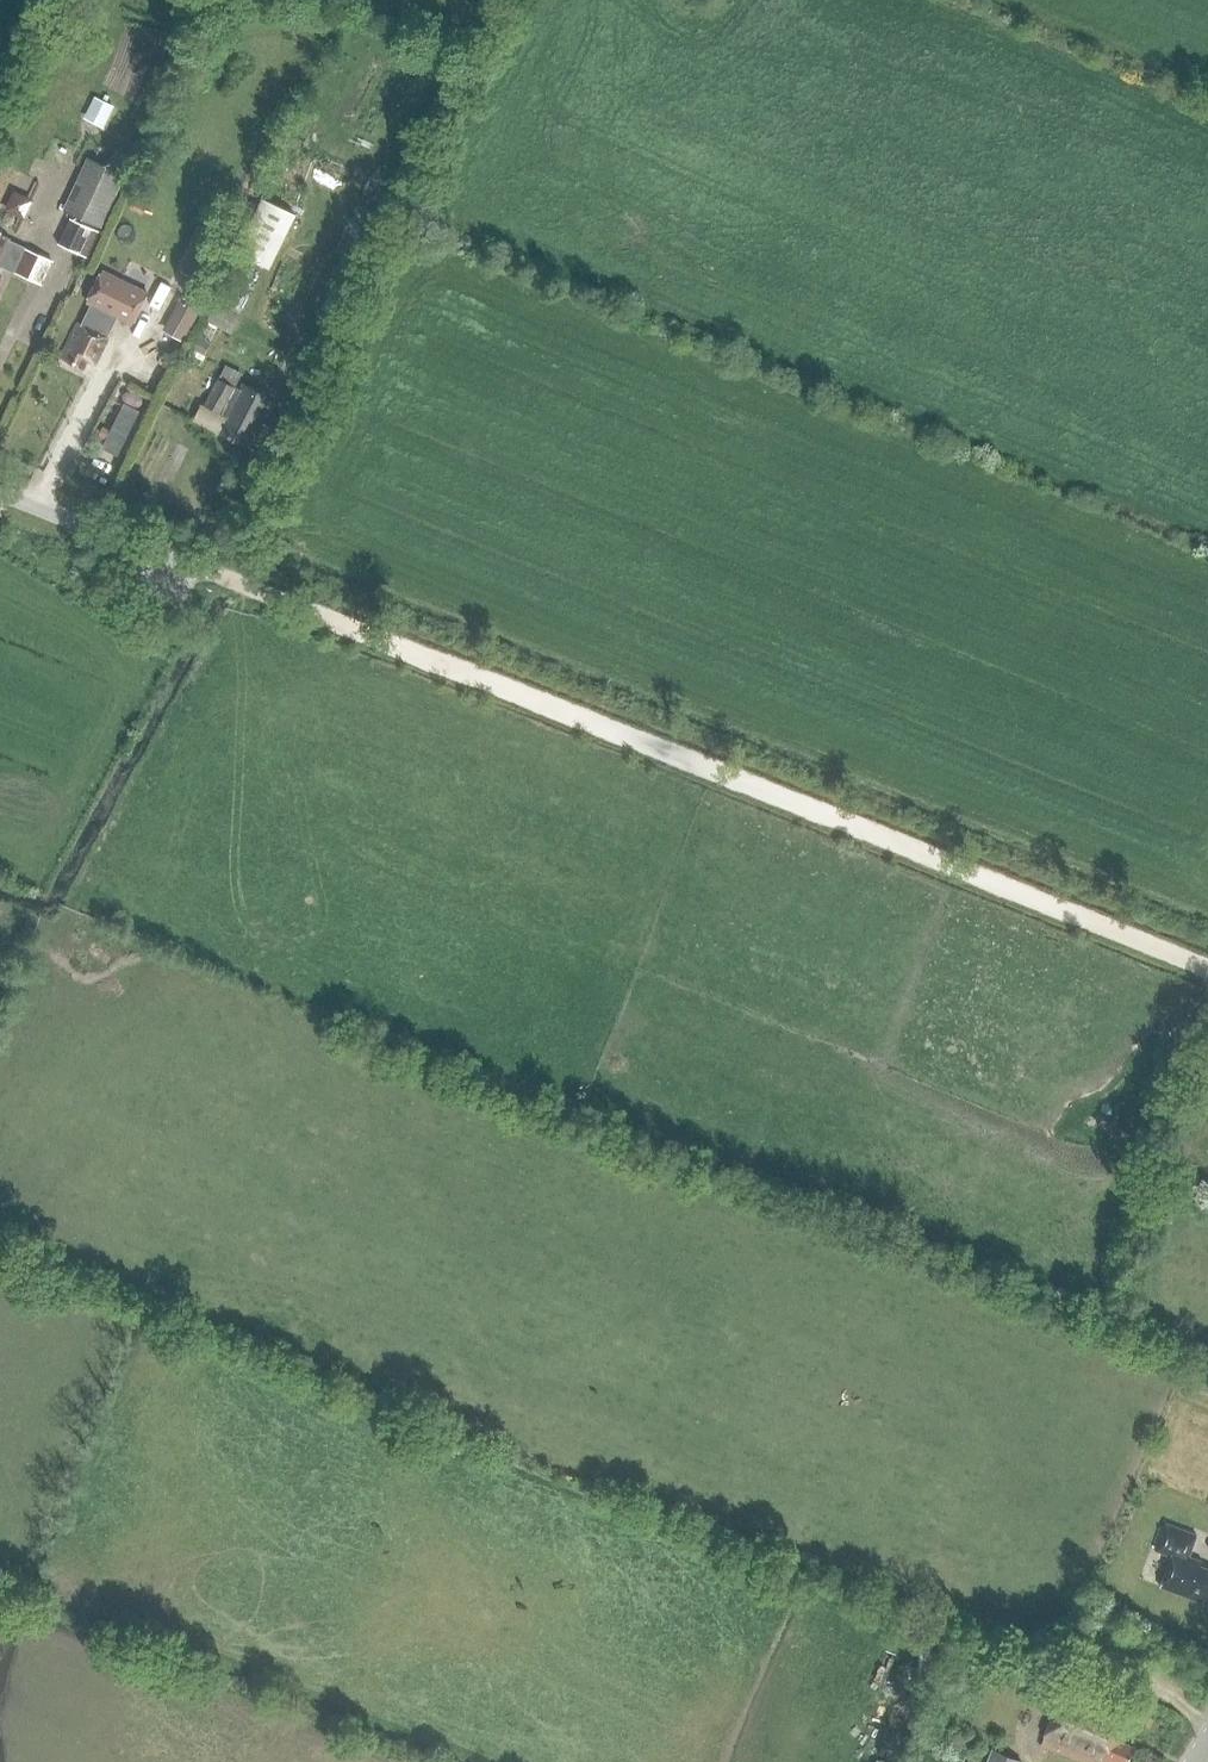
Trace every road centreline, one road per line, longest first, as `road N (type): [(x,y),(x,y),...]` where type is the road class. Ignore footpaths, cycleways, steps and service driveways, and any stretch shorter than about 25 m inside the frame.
road 1 (track): [(1207,972),(214,574)]
road 2 (unclassified): [(214,574),(0,496)]

